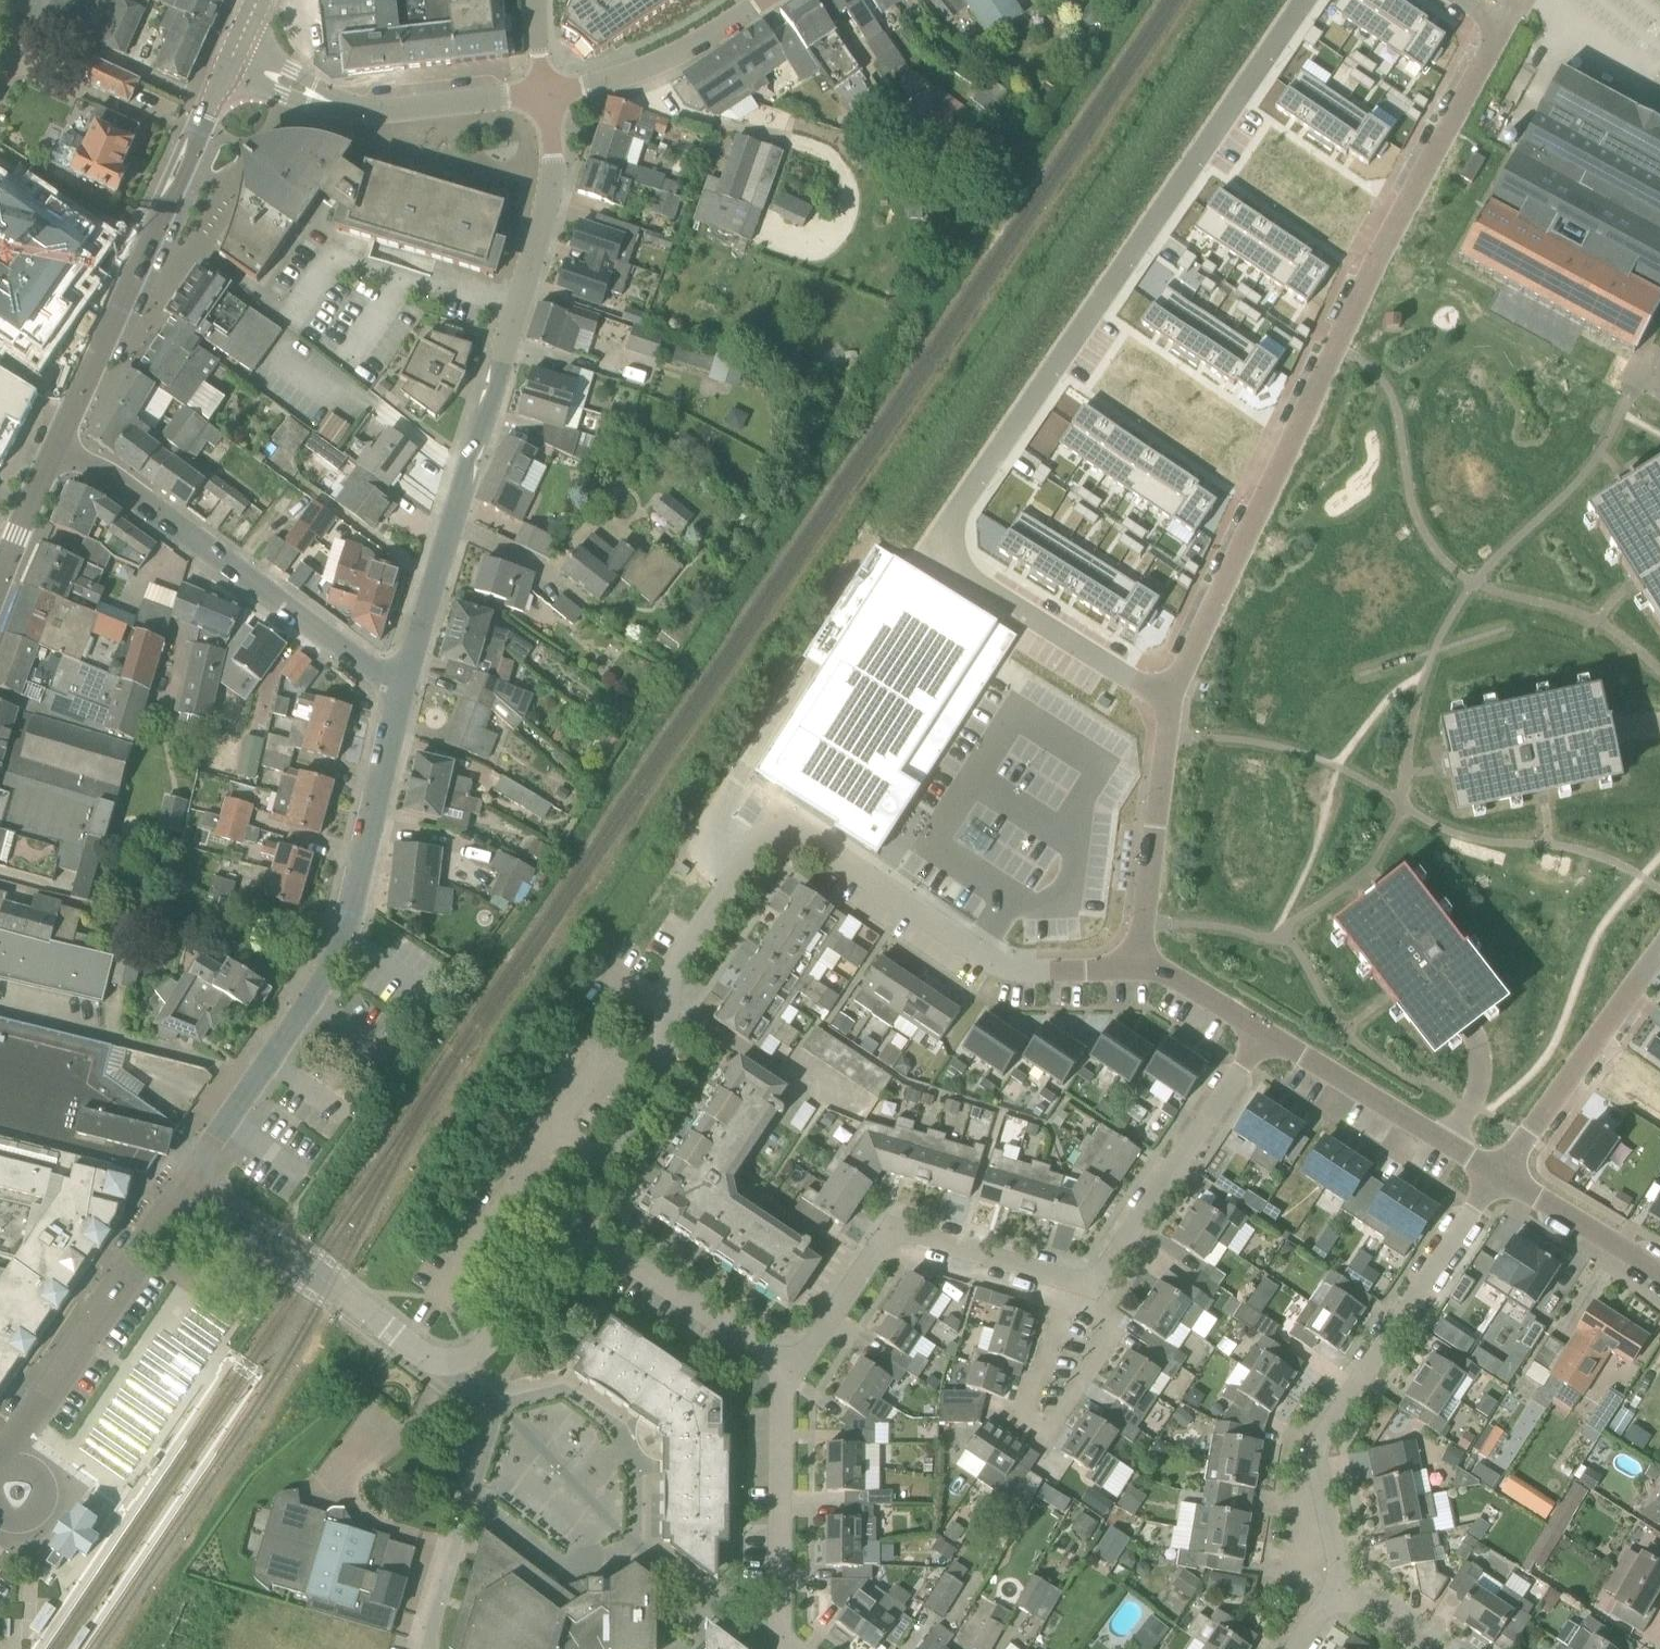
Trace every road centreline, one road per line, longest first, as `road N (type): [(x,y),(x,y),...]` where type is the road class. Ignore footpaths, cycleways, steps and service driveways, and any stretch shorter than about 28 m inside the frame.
road 1 (residential): [(1170,701),(950,563),(947,533),(1268,56),(1428,164)]
road 2 (residential): [(580,1226),(662,1086),(670,979),(777,832),(807,836),(995,965),(1139,970)]
road 3 (residential): [(403,694),(550,187),(555,155),(546,94)]
road 4 (residential): [(1170,701),(1428,164)]
road 5 (residential): [(183,1192),(324,977),(403,694)]
road 6 (residential): [(1325,1592),(1311,1457),(1320,1432),(1499,1174)]
road 7 (residential): [(59,442),(403,694)]
road 8 (secondary): [(59,442),(234,57)]
road 9 (residential): [(783,1369),(882,1248),(909,1238),(1058,1285)]
road 10 (residential): [(546,94),(387,111),(325,102),(234,57)]
road 11 (residential): [(429,1648),(499,1409),(443,1363)]
road 12 (residential): [(0,1455),(183,1192)]
road 13 (residential): [(443,1363),(183,1192)]
road 14 (residential): [(1094,1280),(1106,1275),(1266,1032)]
road 15 (residential): [(1094,1280),(1107,1338),(1062,1411),(1047,1411),(1041,1387),(1058,1285)]
road 16 (residential): [(787,1648),(783,1369)]
road 17 (residential): [(1266,1032),(1499,1174)]
road 18 (residential): [(1659,954),(1499,1174)]
road 19 (residential): [(1139,970),(1170,701)]
road 20 (residential): [(783,1369),(580,1226)]
road 21 (residential): [(546,94),(621,77),(683,51),(764,0)]
road 22 (residential): [(580,1226),(484,1349),(443,1363)]
road 23 (residential): [(1499,1174),(1659,1271)]
road 24 (residential): [(1428,164),(1517,0)]
road 25 (residential): [(1139,970),(1177,979),(1266,1032)]
road 26 (secondary): [(0,570),(59,442)]
road 27 (residential): [(0,1512),(32,1516),(46,1496),(38,1473),(0,1457)]

